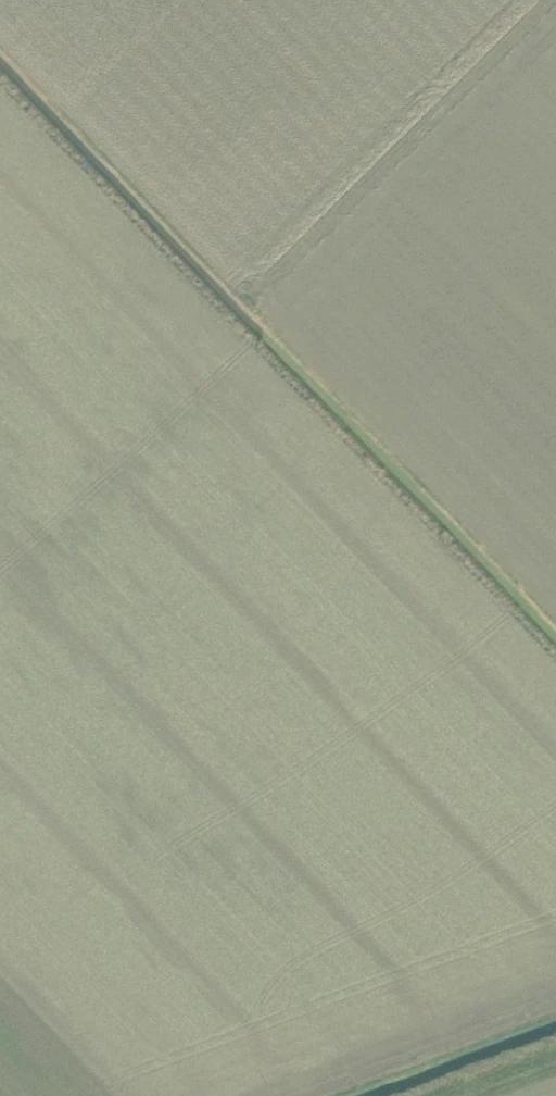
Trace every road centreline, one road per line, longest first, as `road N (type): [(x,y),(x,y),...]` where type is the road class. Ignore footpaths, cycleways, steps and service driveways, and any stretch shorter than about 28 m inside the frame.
road 1 (track): [(555,1007),(313,1095)]

